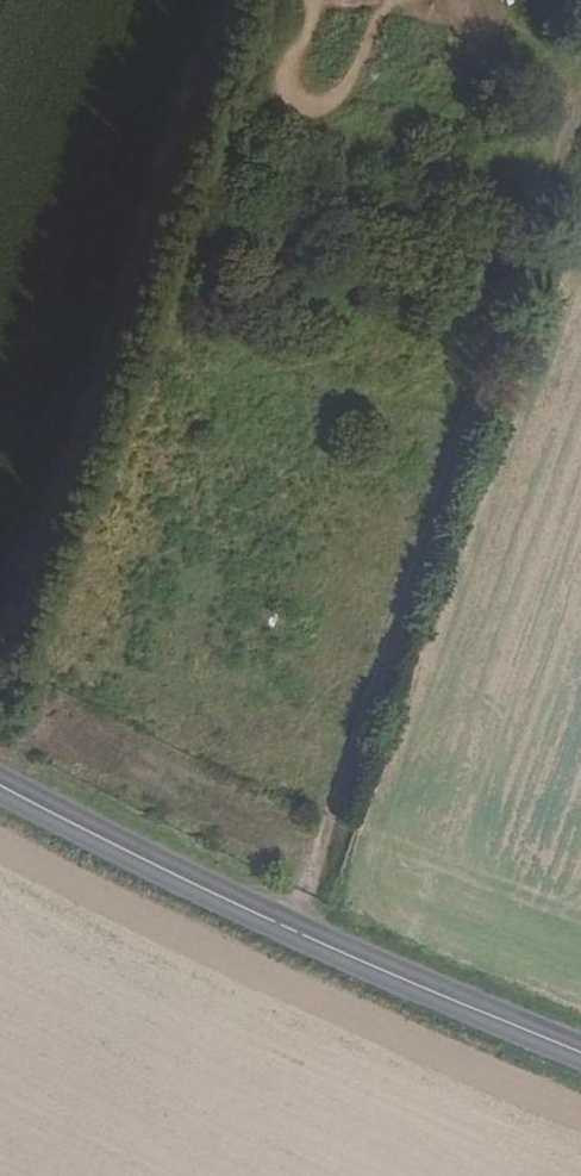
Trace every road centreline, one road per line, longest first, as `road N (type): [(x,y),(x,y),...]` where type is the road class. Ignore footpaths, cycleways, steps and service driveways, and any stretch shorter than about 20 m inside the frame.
road 1 (tertiary): [(0,783),(305,934),(580,1052)]

